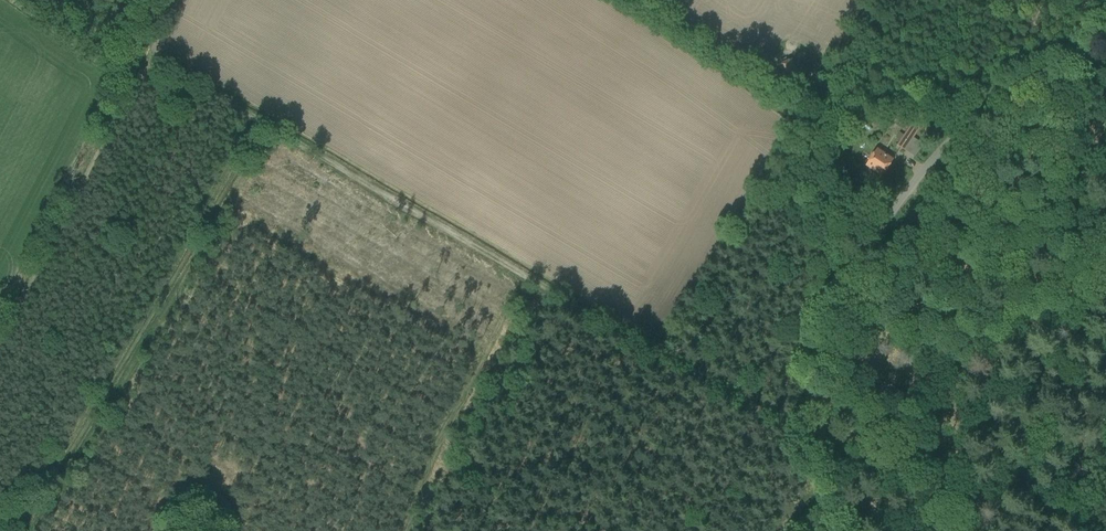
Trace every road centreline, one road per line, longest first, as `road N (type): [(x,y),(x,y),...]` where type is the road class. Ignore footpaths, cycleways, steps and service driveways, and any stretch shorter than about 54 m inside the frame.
road 1 (track): [(154,55),(717,386),(807,425)]
road 2 (unclassified): [(837,530),(806,446),(836,304),(924,169),(982,113),(1105,32)]
road 3 (track): [(627,0),(810,127),(836,304)]
road 4 (track): [(810,127),(1105,364)]
road 5 (track): [(145,59),(0,338)]

